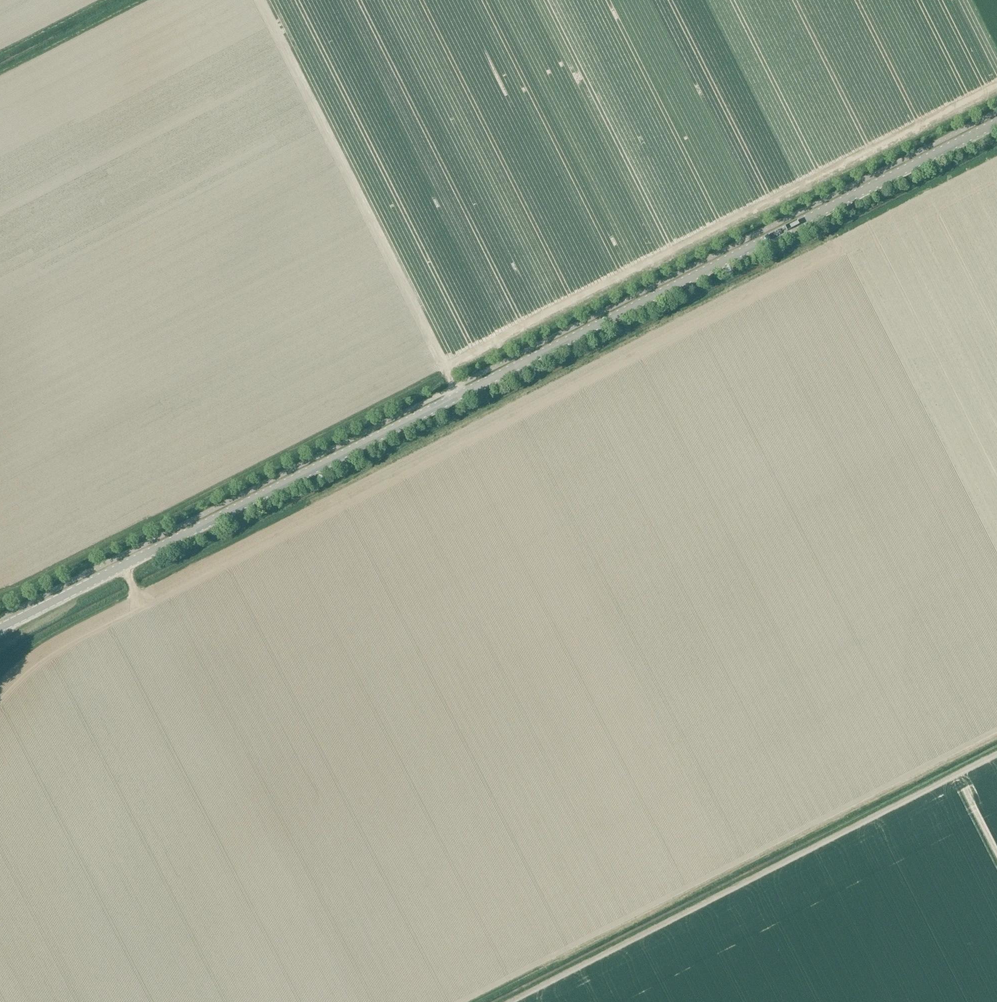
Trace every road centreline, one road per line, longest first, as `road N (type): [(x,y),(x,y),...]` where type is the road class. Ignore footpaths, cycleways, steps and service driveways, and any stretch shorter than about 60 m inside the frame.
road 1 (unclassified): [(0,629),(996,123)]

